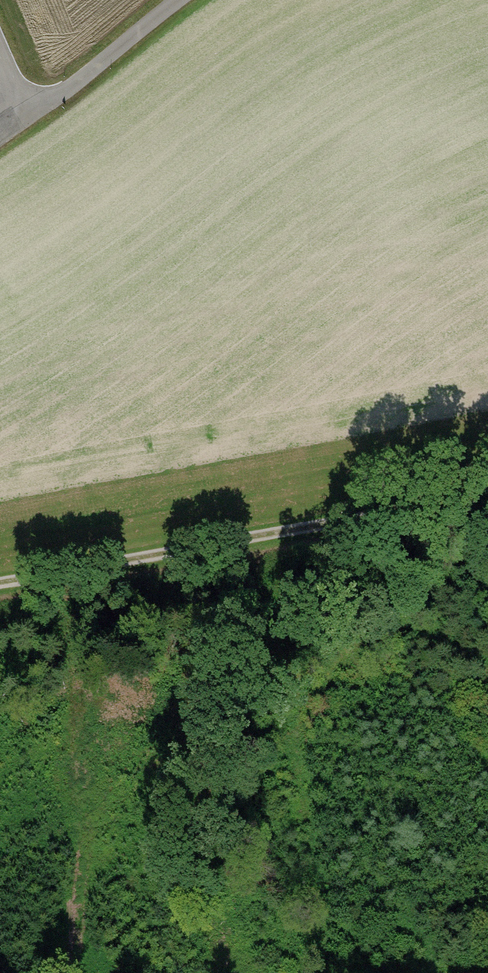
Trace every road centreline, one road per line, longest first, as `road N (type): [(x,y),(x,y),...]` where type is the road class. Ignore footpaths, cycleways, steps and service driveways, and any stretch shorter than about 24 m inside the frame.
road 1 (track): [(0,587),(487,502)]
road 2 (track): [(183,0),(23,119)]

